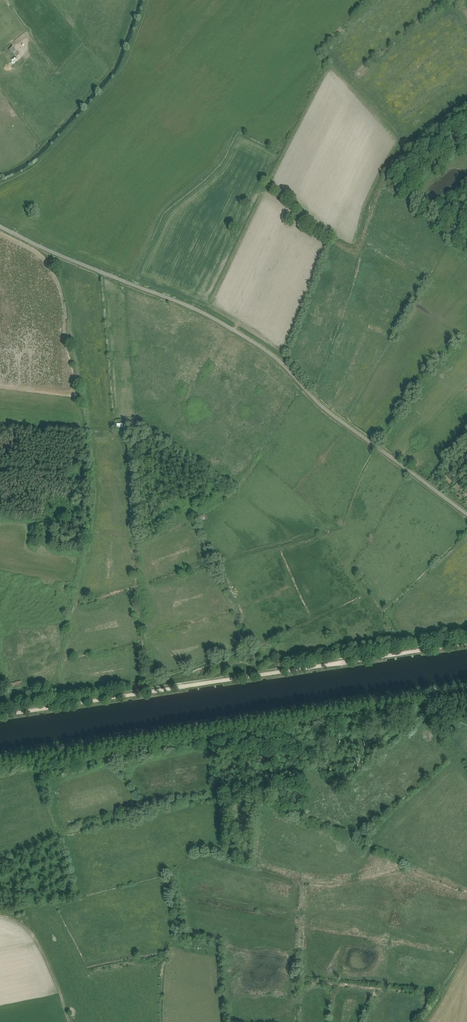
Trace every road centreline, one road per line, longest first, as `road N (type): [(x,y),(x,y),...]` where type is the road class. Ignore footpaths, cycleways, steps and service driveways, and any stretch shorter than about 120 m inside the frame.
road 1 (unclassified): [(466,513),(235,331),(0,226)]
road 2 (track): [(0,716),(466,643)]
road 3 (track): [(0,914),(33,934),(72,1021)]

